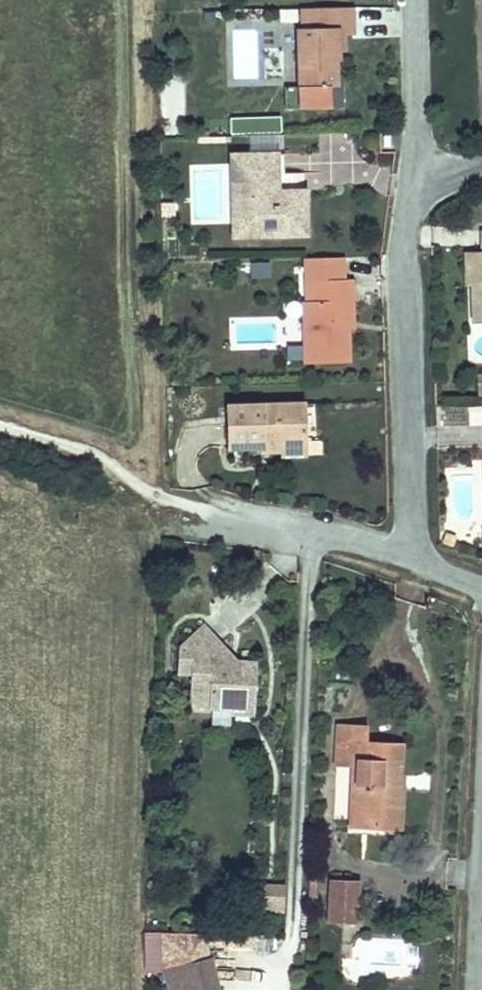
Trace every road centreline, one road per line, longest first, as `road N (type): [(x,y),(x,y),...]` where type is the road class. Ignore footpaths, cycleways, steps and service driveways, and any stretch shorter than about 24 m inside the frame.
road 1 (residential): [(408,561),(414,533),(405,241),(420,189)]
road 2 (track): [(0,417),(100,461),(159,515),(321,537)]
road 3 (residential): [(420,189),(414,0)]

